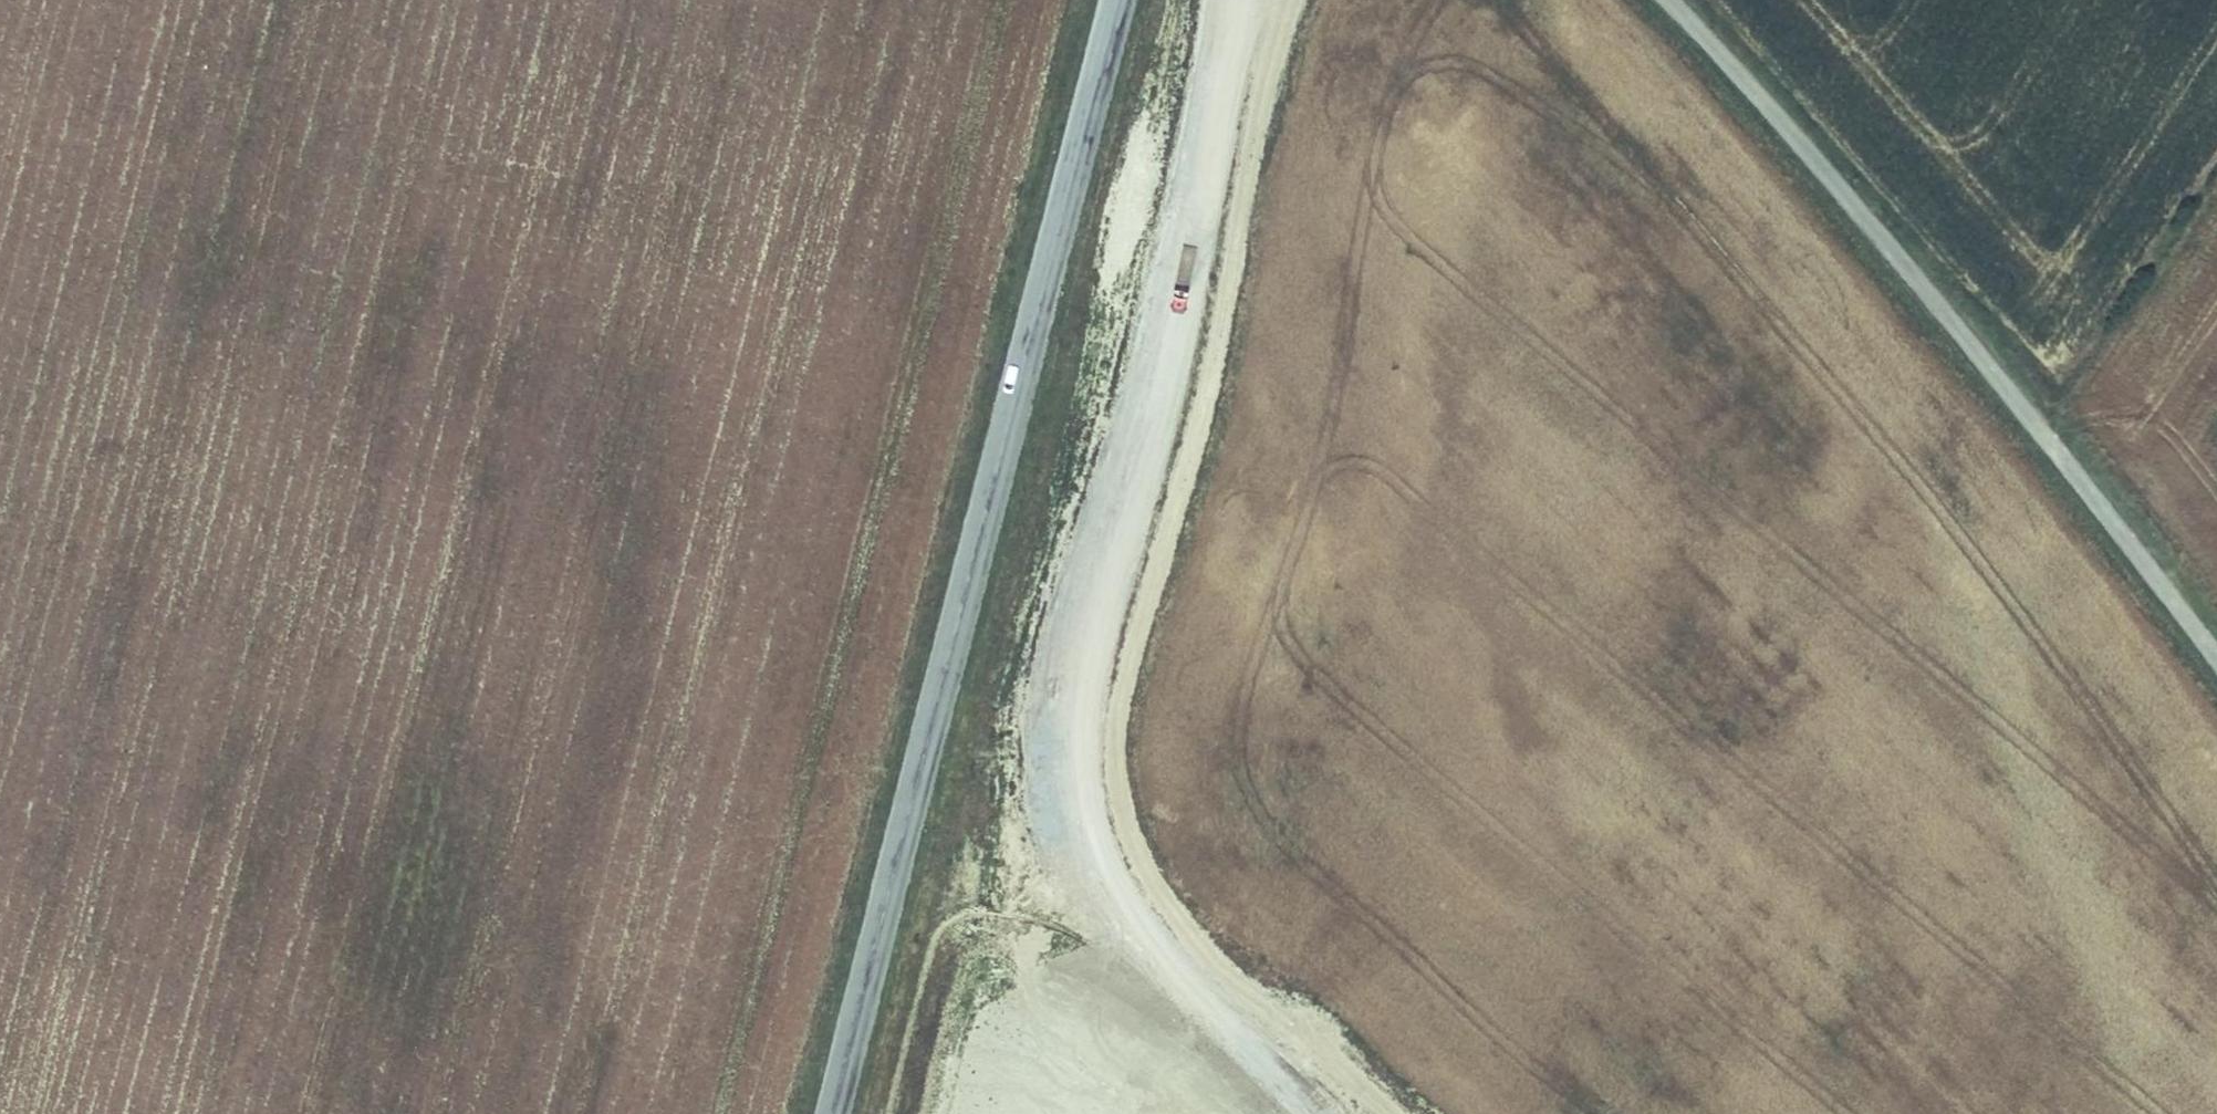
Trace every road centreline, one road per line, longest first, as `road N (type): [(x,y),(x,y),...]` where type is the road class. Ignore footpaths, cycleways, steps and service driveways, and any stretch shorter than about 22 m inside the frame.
road 1 (tertiary): [(831,1113),(1115,0)]
road 2 (tertiary): [(2216,659),(1821,165),(1666,0)]

